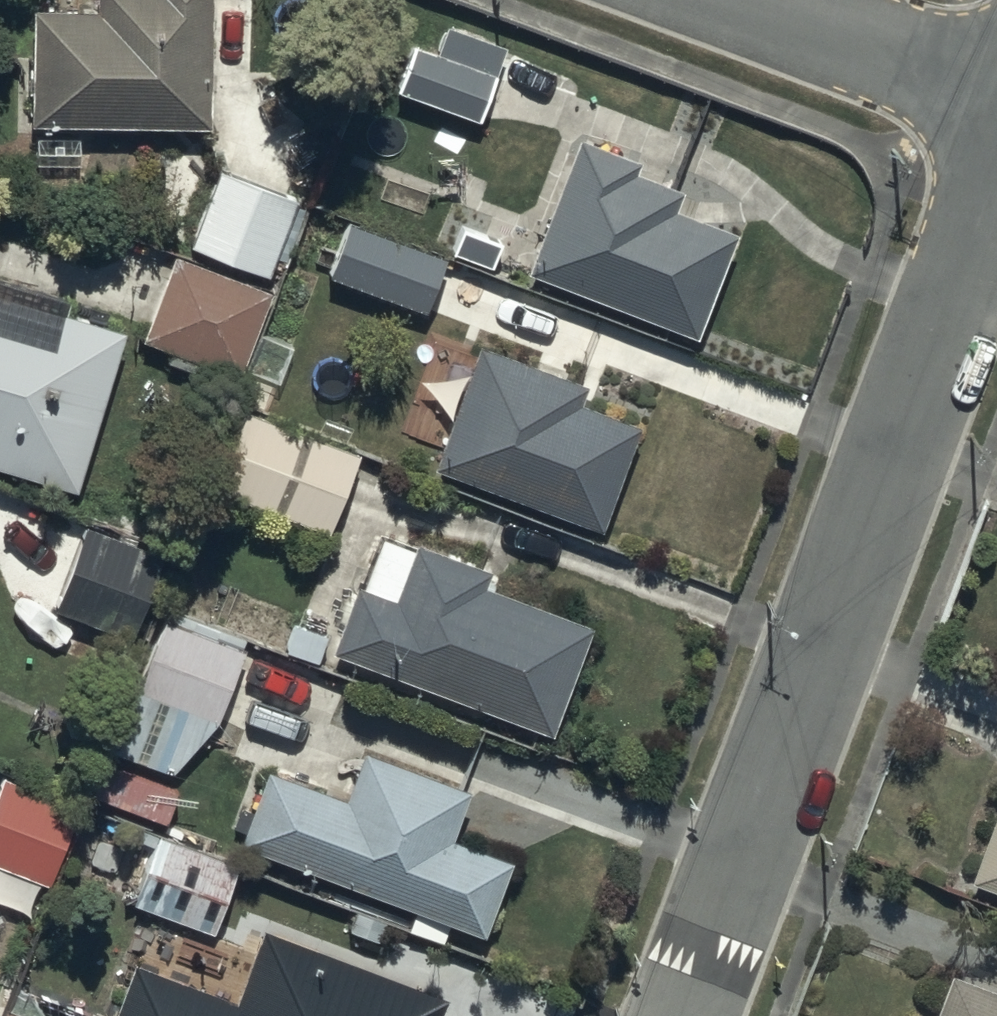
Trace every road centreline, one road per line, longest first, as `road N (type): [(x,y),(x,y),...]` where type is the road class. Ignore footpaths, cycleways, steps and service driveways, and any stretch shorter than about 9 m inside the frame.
road 1 (residential): [(685,1015),(996,180)]
road 2 (residential): [(996,94),(741,0)]

